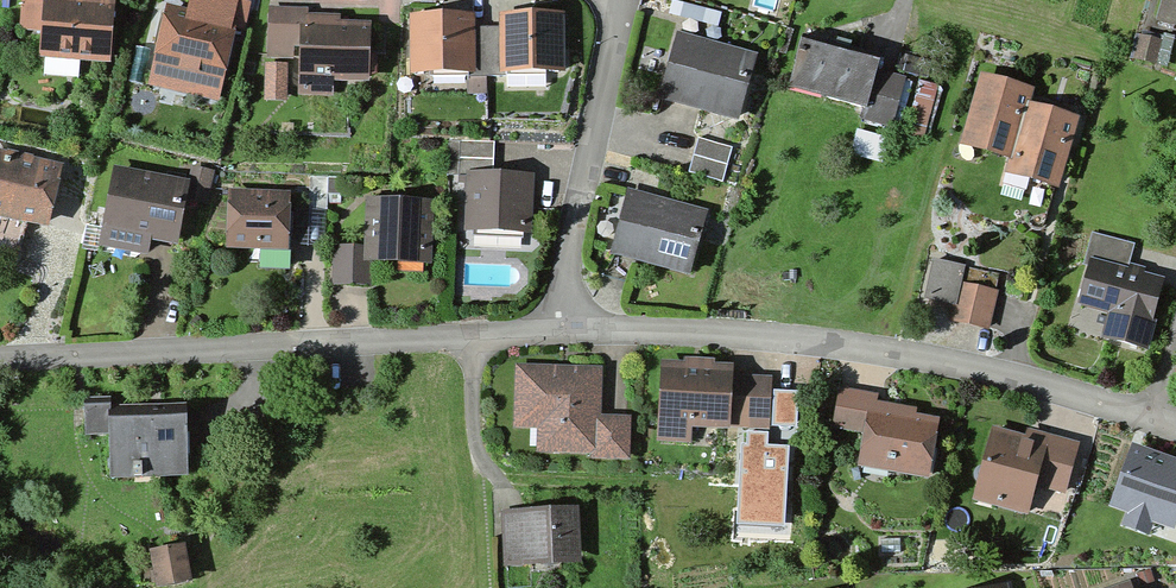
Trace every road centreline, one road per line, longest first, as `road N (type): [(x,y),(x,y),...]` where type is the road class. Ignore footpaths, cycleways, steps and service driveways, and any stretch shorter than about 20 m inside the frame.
road 1 (residential): [(1175,430),(1064,390),(931,359),(780,336),(598,329),(571,313)]
road 2 (residential): [(571,313),(521,332),(0,362)]
road 3 (residential): [(571,313),(563,271),(623,0)]

